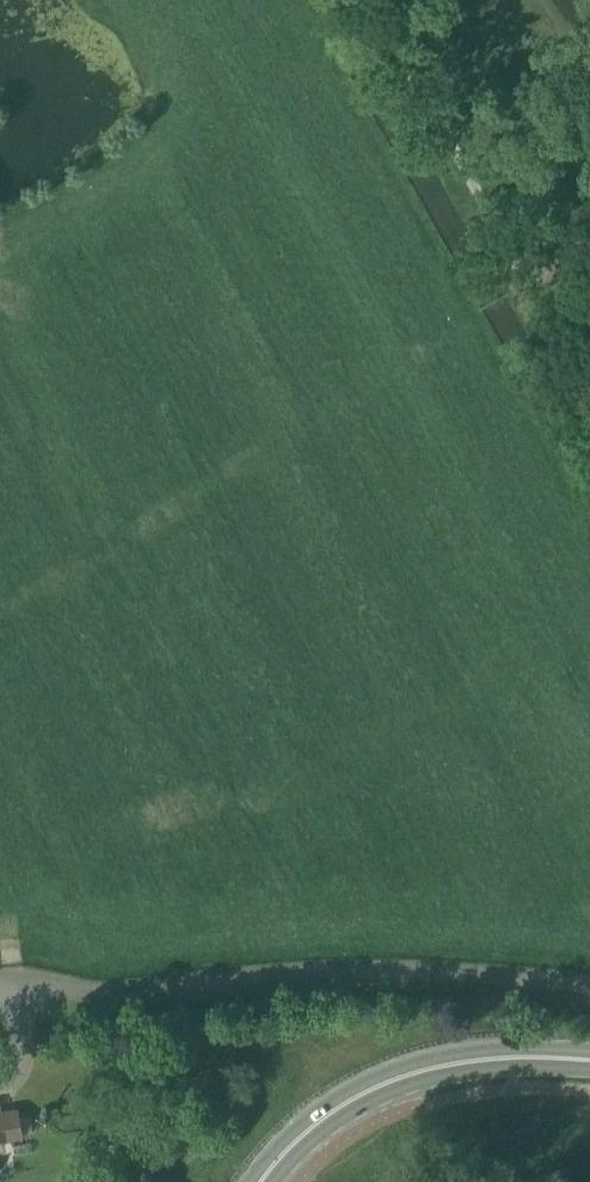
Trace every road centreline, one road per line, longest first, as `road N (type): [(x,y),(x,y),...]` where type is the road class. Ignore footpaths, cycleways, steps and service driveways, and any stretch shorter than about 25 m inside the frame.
road 1 (track): [(363,0),(589,398)]
road 2 (primary): [(259,1181),(312,1126),(402,1080),(457,1064),(589,1063)]

